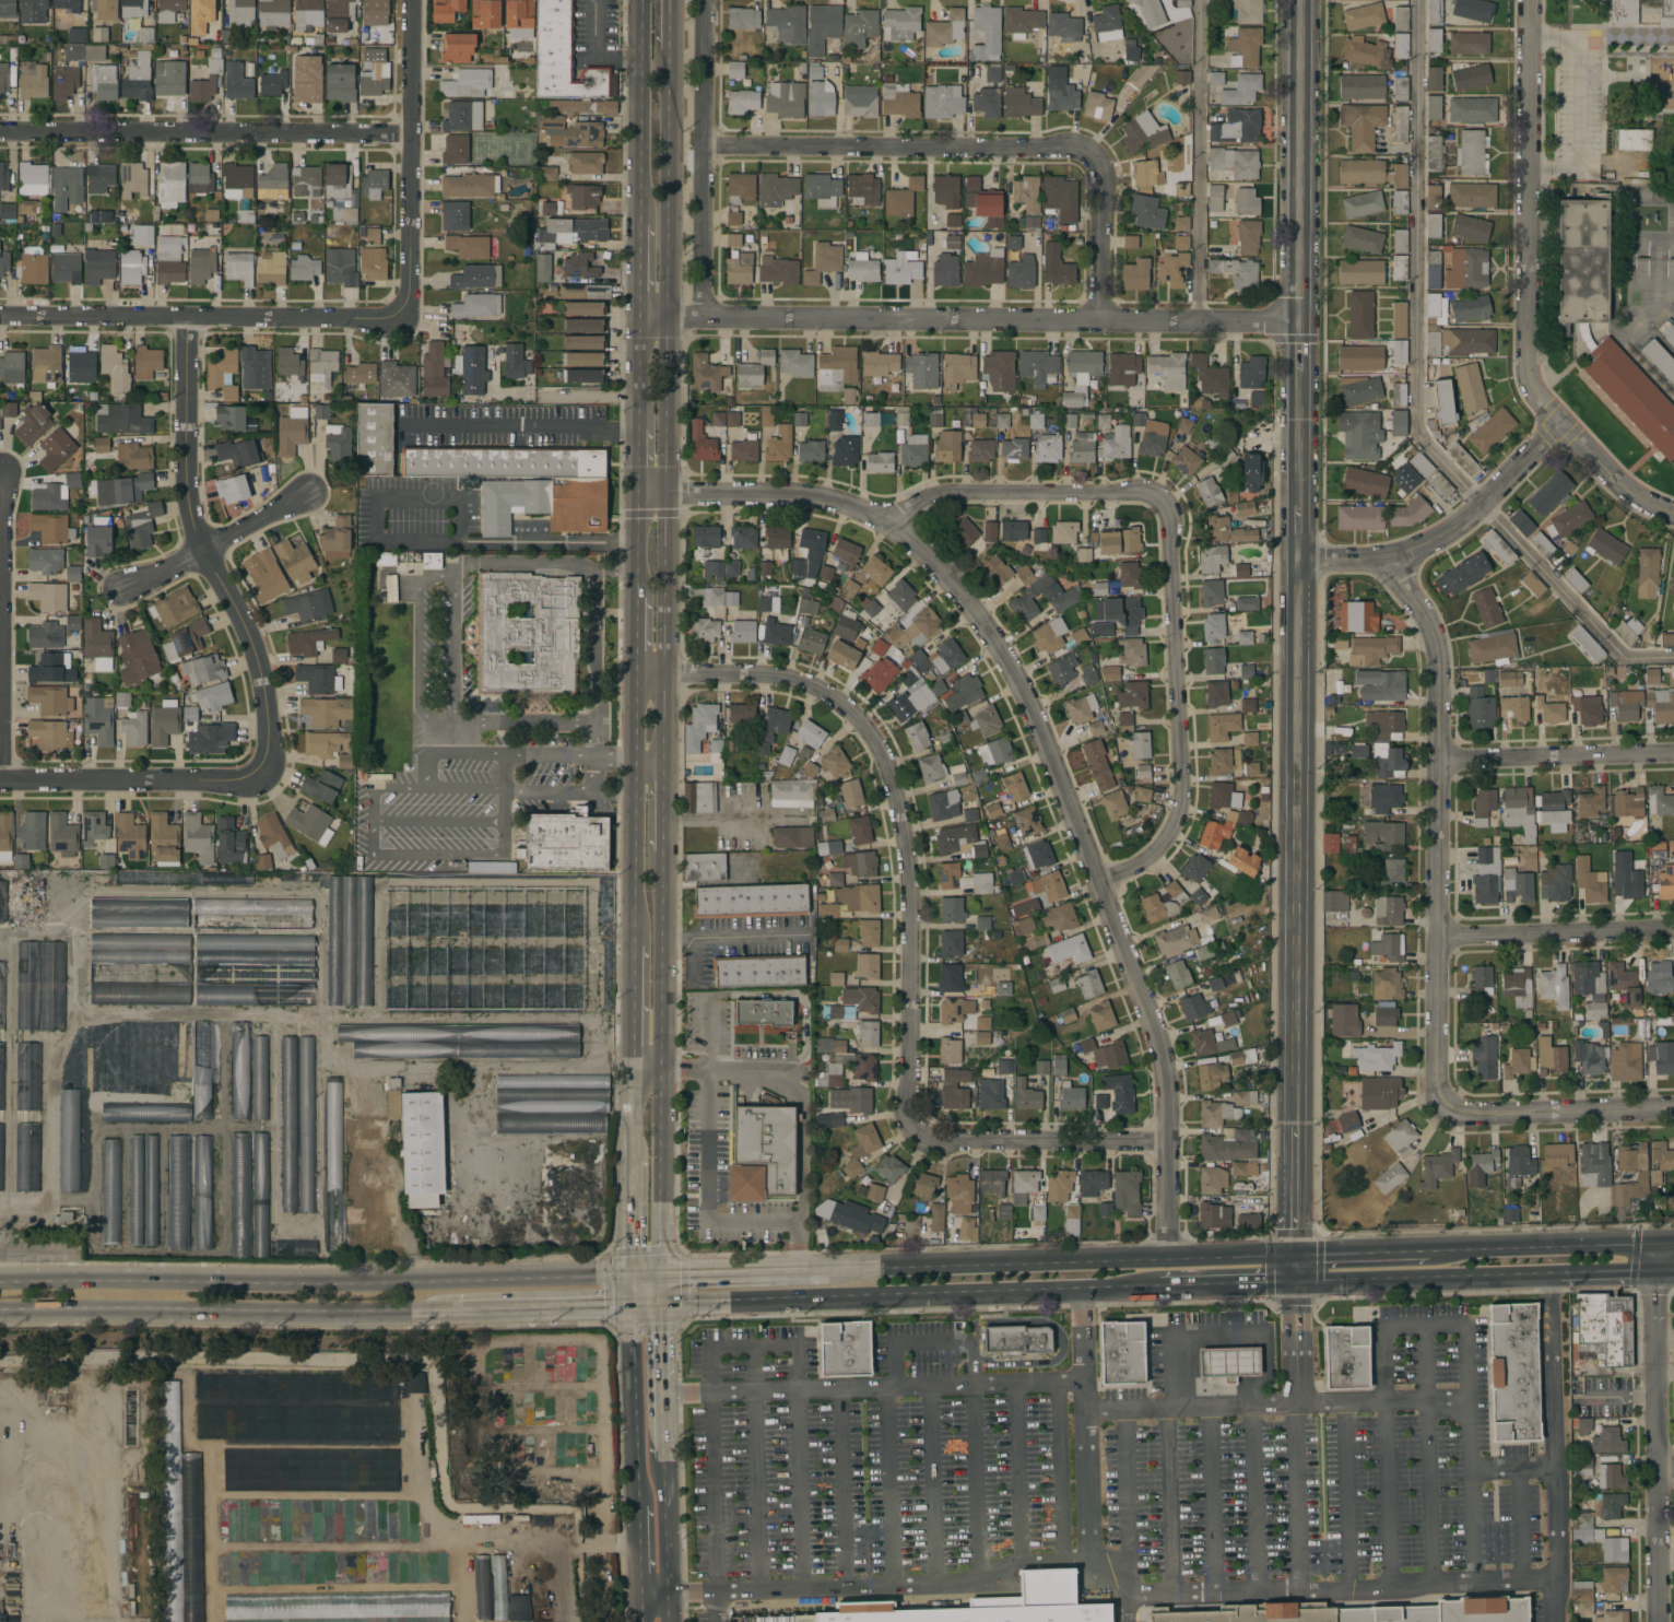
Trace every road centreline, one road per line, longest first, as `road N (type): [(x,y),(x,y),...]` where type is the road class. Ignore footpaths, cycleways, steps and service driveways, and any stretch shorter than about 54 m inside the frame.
road 1 (primary): [(661,871),(668,49)]
road 2 (residential): [(892,522),(947,575),(1014,671),(1101,879),(1167,1070),(1167,1259)]
road 3 (primary): [(660,1271),(0,1280)]
road 4 (residential): [(638,316),(1297,319)]
road 5 (residential): [(636,674),(804,681),(848,707),(882,748),(909,846),(907,1105),(916,1129)]
road 6 (tertiary): [(1298,1127),(1297,559)]
road 7 (residential): [(1388,556),(1434,636),(1438,666),(1436,1086),(1445,1104)]
road 8 (residential): [(703,144),(1081,146),(1100,173),(1098,319)]
road 9 (primary): [(632,1304),(1160,1288)]
road 10 (residential): [(647,498),(785,496),(892,522),(953,493),(1160,497)]
road 11 (primary): [(1294,1256),(825,1268)]
road 12 (primary): [(0,1313),(458,1308)]
road 13 (residential): [(1557,422),(1543,407),(1530,357),(1530,0)]
road 14 (residential): [(1160,497),(1175,524),(1181,808),(1163,847),(1101,879)]
road 15 (residential): [(409,131),(0,131)]
road 16 (primary): [(660,1271),(661,871)]
road 17 (residential): [(400,314),(0,314)]
road 18 (residential): [(1657,1244),(1658,1621)]
road 19 (primary): [(1295,1282),(1655,1269)]
road 20 (tertiary): [(1298,0),(1297,319)]
road 21 (residential): [(410,0),(411,283),(400,314)]
road 22 (residential): [(1297,559),(1388,556),(1414,548),(1459,524),(1557,422)]
road 23 (residential): [(3,474),(3,780)]
road 24 (residential): [(256,768),(226,779),(0,780)]
road 25 (residential): [(916,1129),(940,1143),(1169,1141)]
road 26 (primary): [(636,674),(635,926)]
road 27 (primary): [(635,926),(630,1164)]
road 28 (residential): [(1436,936),(1673,928)]
road 29 (residential): [(201,548),(245,626),(261,680),(267,727),(256,768)]
road 30 (primary): [(1657,1244),(1423,1251)]
road 31 (residential): [(1439,757),(1673,752)]
road 32 (residential): [(185,316),(187,498),(201,548)]
road 33 (residential): [(1445,1104),(1466,1114),(1673,1107)]
road 34 (primary): [(641,0),(640,224)]
road 35 (residential): [(310,493),(121,589)]
road 36 (secondary): [(632,1304),(637,1507)]
road 37 (primary): [(458,1308),(632,1304)]
road 38 (primary): [(825,1268),(660,1271)]
road 39 (secondary): [(669,1621),(663,1457)]
road 40 (secondary): [(663,1457),(660,1302)]
road 41 (residential): [(1557,422),(1613,477),(1673,512)]
road 42 (primary): [(635,926),(645,1046),(660,1066)]
road 43 (primary): [(1160,1288),(1295,1282)]
road 44 (tertiary): [(1296,371),(1297,506)]
road 45 (primary): [(1423,1251),(1294,1256)]
road 46 (tertiary): [(1294,1256),(1298,1127)]

